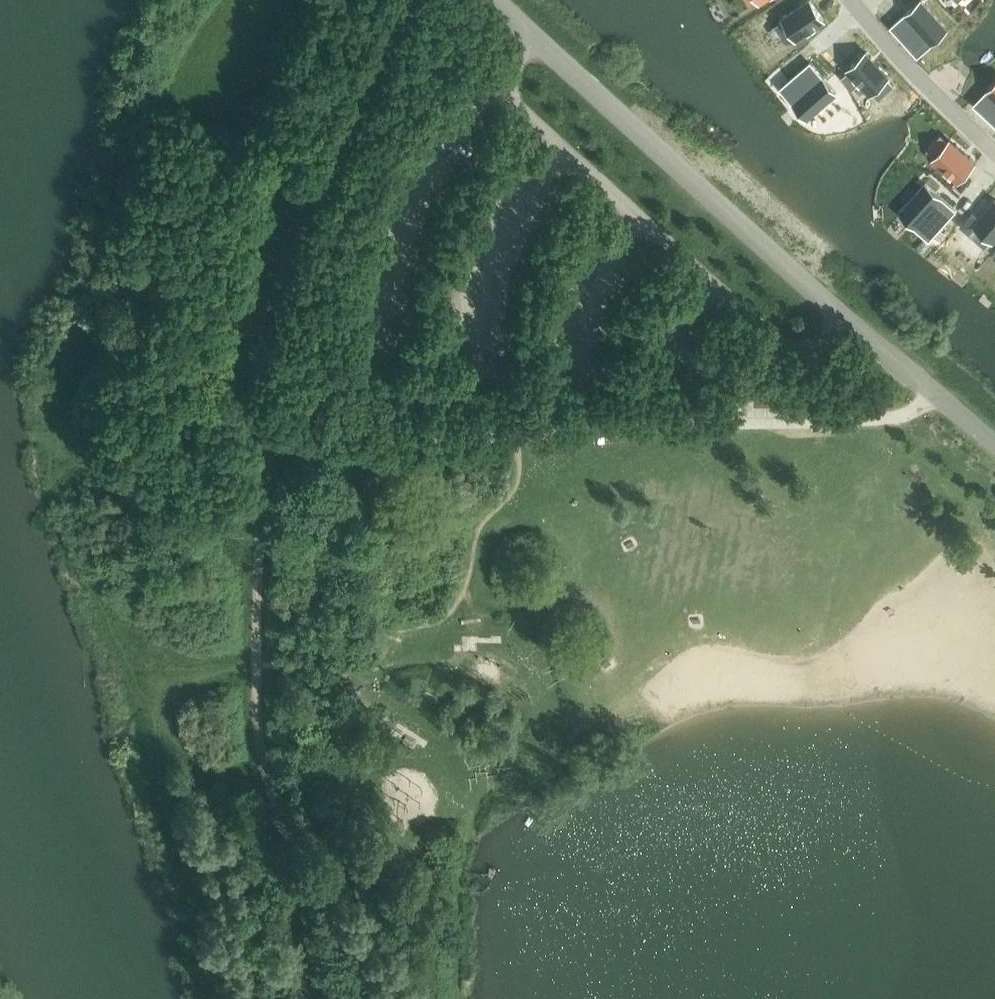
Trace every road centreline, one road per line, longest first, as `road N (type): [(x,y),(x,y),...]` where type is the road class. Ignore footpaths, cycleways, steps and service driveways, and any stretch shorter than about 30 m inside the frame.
road 1 (unclassified): [(994,446),(835,316),(496,0)]

